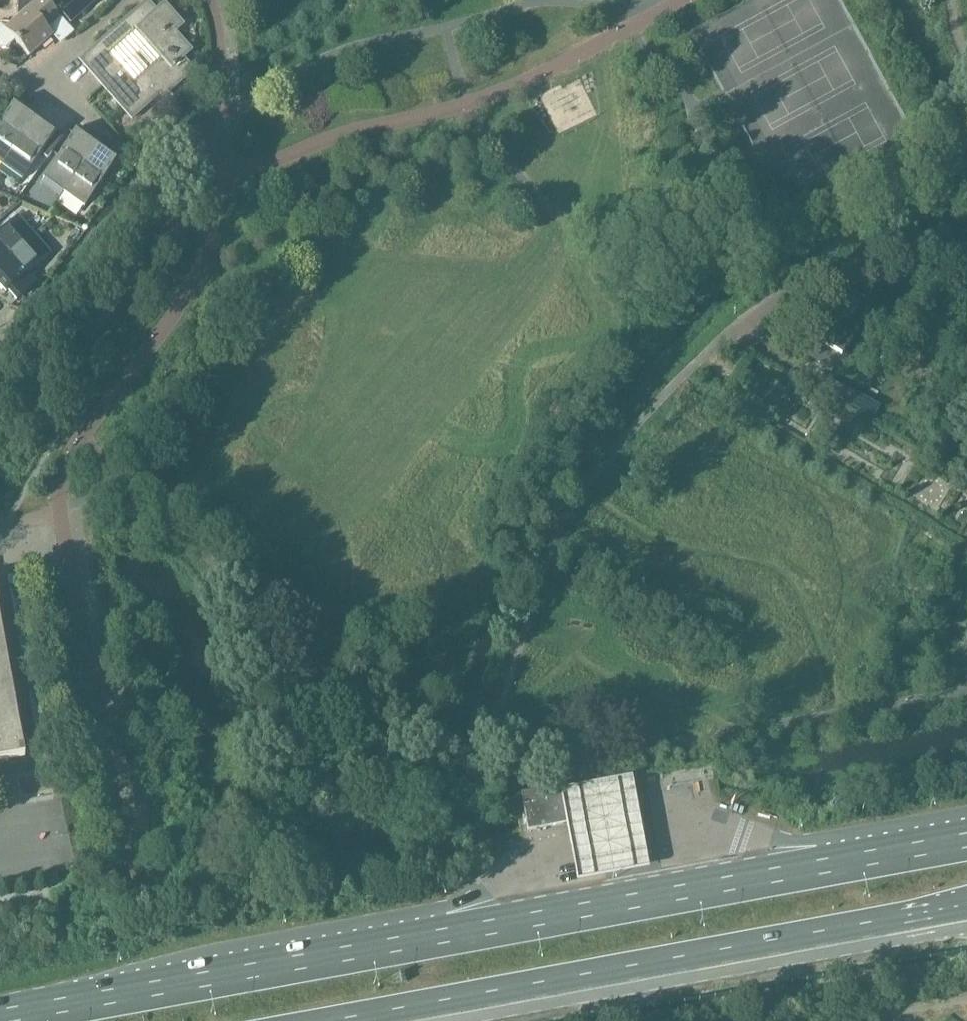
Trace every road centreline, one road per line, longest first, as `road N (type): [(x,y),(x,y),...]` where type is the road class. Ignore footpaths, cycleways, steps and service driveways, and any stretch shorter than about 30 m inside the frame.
road 1 (trunk): [(342,1020),(966,908)]
road 2 (trunk): [(425,938),(0,1013)]
road 3 (trunk): [(815,863),(425,938)]
road 4 (trunk): [(966,836),(815,863)]
road 5 (residential): [(27,89),(124,0)]

